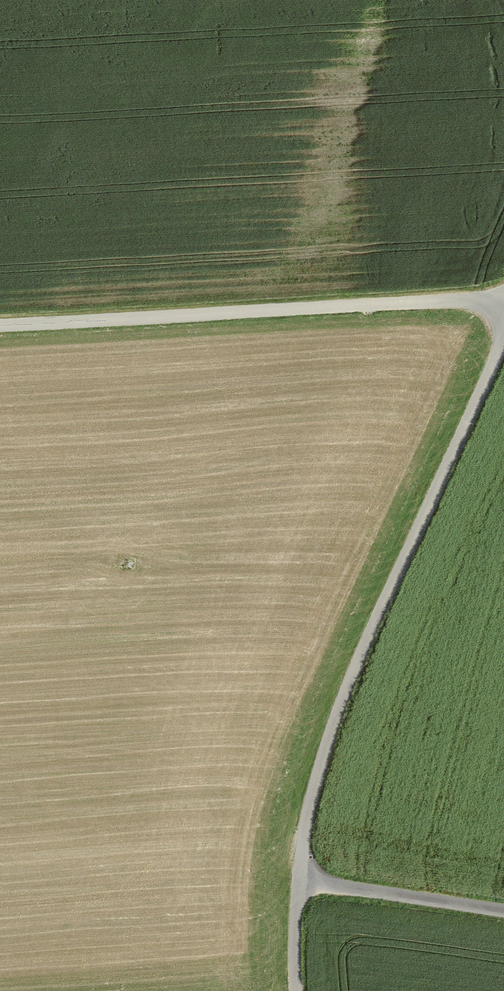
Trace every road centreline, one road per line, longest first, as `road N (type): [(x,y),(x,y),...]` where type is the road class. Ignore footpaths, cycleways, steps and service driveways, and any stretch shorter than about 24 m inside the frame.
road 1 (unclassified): [(302,879),(311,795),(342,693),(503,331)]
road 2 (unclassified): [(0,324),(459,300),(503,307)]
road 3 (unclassified): [(302,879),(503,910)]

